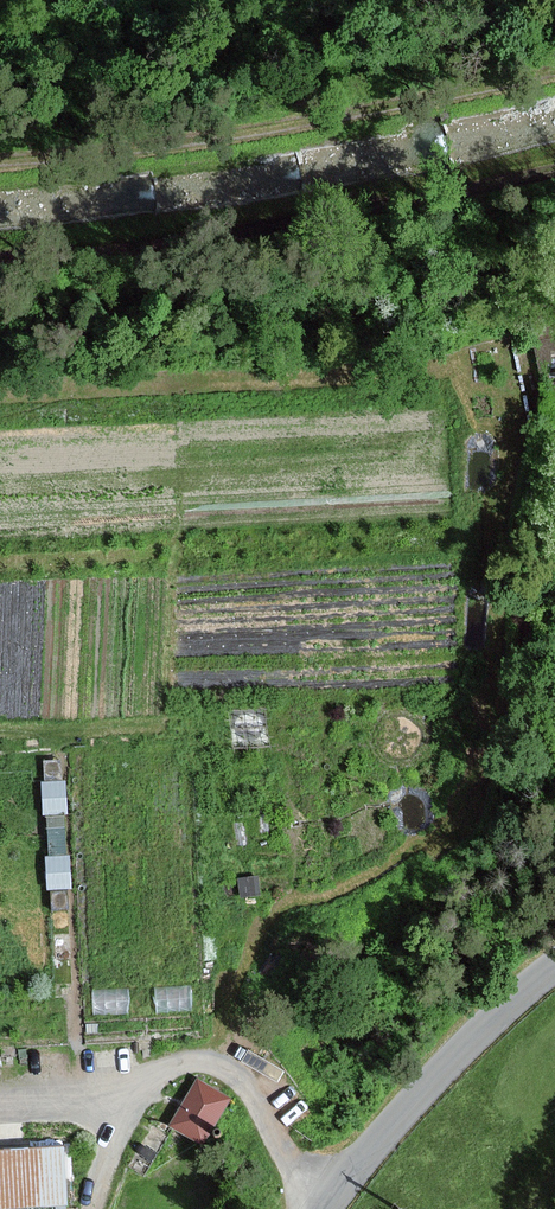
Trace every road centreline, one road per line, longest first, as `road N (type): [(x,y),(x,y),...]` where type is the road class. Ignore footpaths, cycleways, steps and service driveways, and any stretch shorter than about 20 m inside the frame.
road 1 (track): [(554,78),(181,150),(0,163)]
road 2 (track): [(554,170),(342,214),(0,249)]
road 3 (track): [(88,1208),(123,1124),(158,1080),(204,1062),(223,1066),(244,1085),(321,1208)]
road 4 (tertiary): [(325,1208),(431,1079),(554,969)]
road 5 (track): [(0,1101),(73,1097),(147,1075),(158,1080)]

